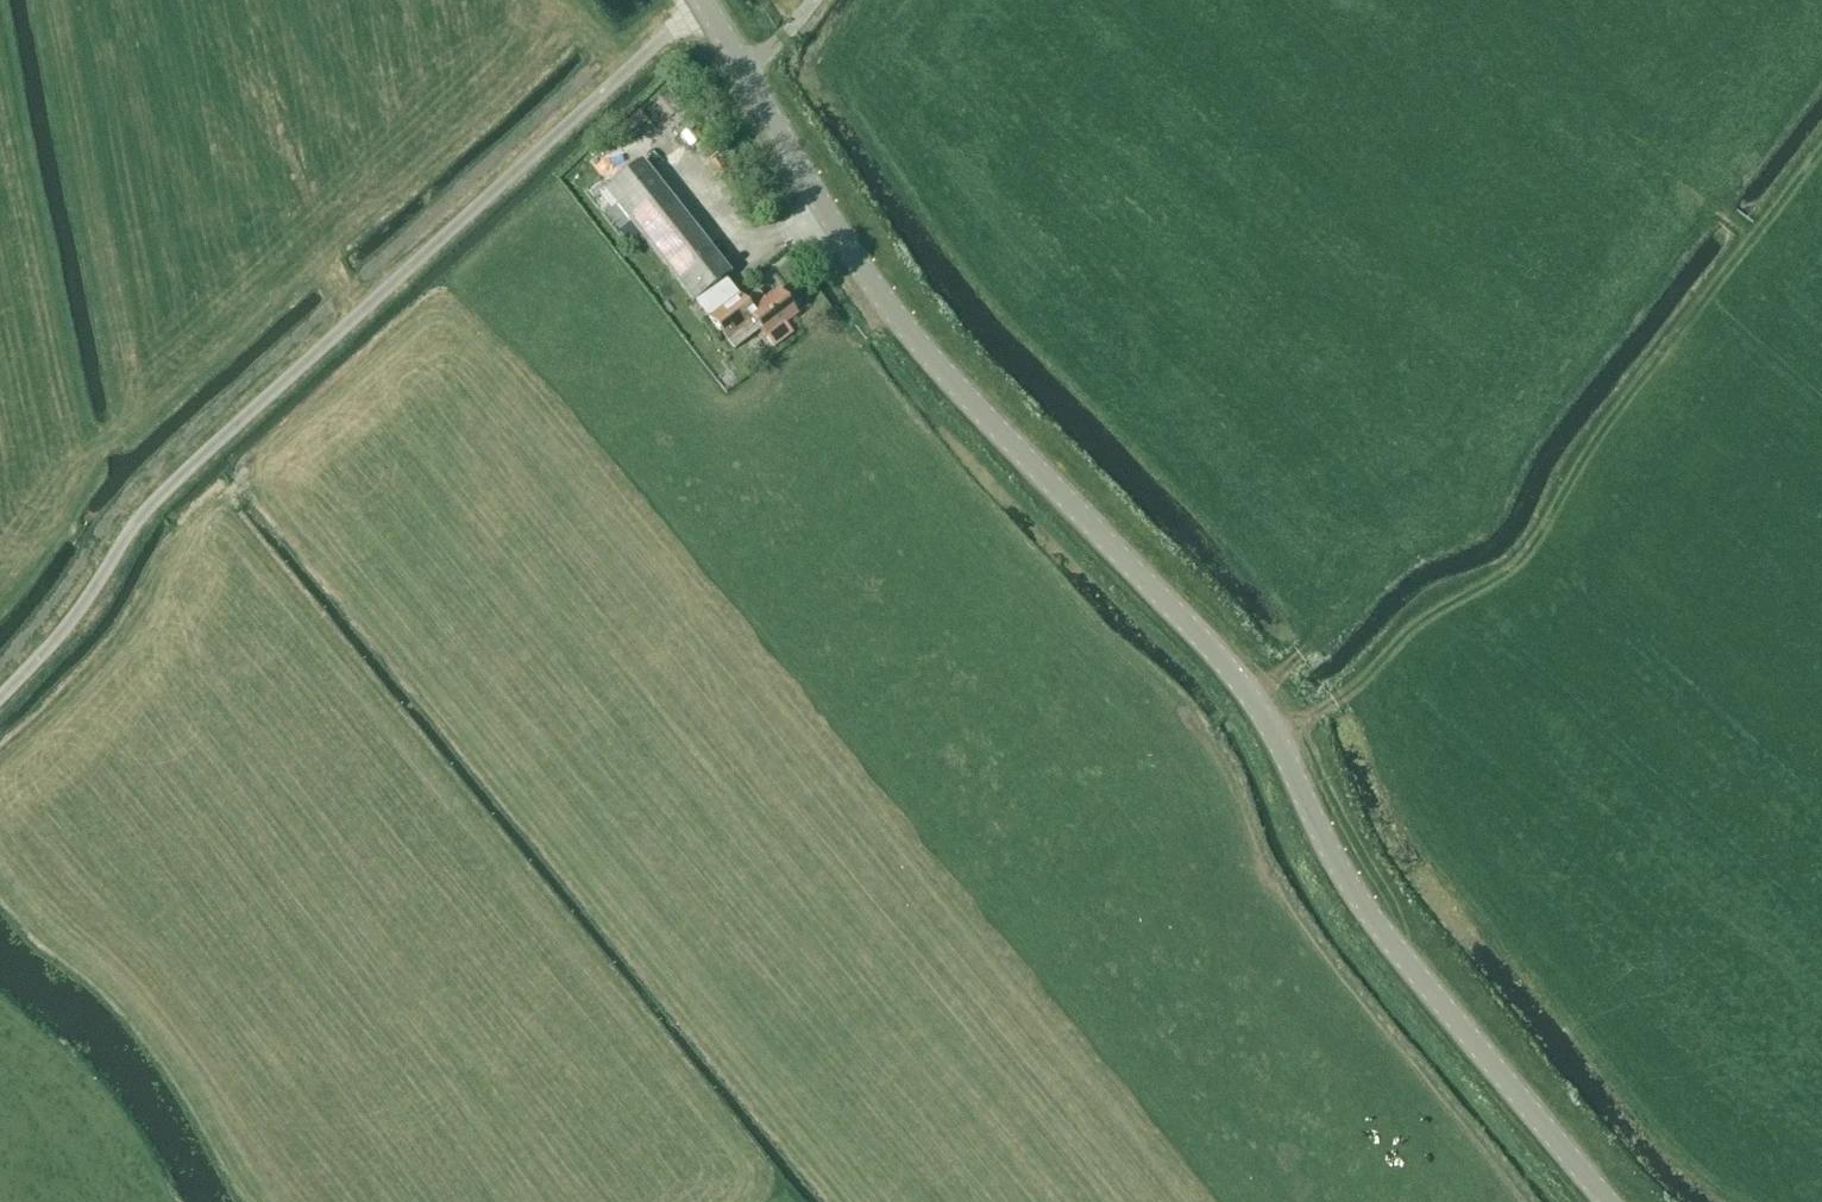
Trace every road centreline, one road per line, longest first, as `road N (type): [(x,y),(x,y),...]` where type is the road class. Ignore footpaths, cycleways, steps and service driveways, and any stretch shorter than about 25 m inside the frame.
road 1 (tertiary): [(1608,1201),(1434,1004),(1337,868),(1287,768),(1216,662),(861,283),(747,69),(699,0)]

